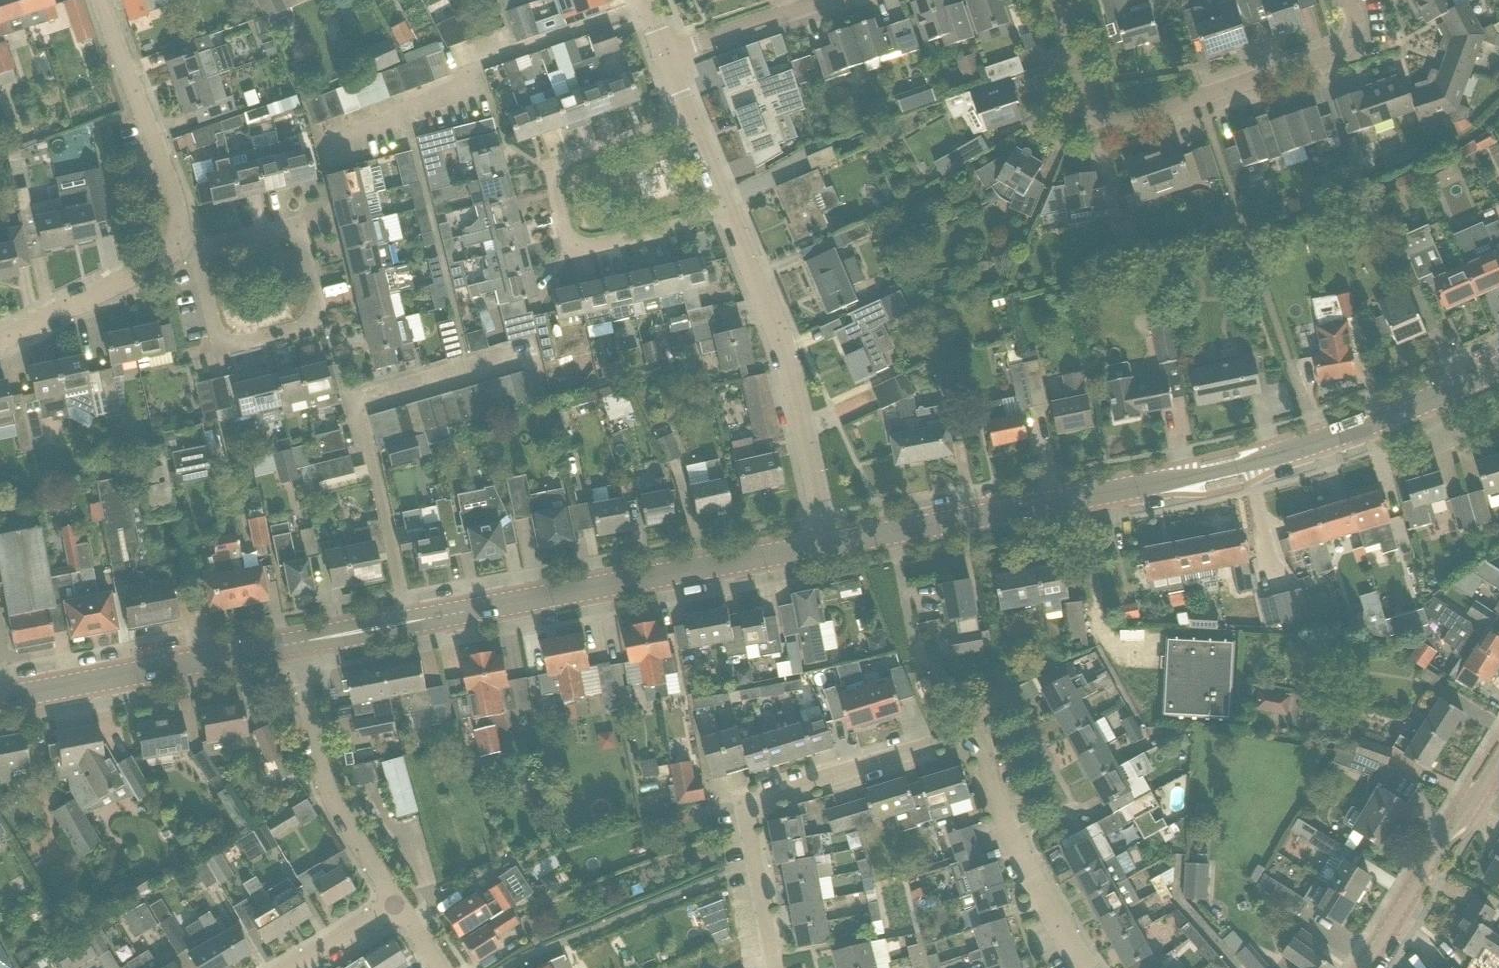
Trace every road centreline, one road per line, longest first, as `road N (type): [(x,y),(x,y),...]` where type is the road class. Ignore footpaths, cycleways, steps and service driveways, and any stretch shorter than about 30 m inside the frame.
road 1 (unclassified): [(820,545),(1221,471),(1380,420),(1498,369)]
road 2 (unclassified): [(294,644),(820,545)]
road 3 (residential): [(1052,0),(1087,107),(1118,123),(1340,53),(1355,32),(1349,0)]
road 4 (residential): [(775,967),(747,818),(751,803),(961,736)]
road 5 (residential): [(690,115),(563,161),(555,183),(569,235),(575,245),(594,249),(728,211)]
road 6 (residential): [(197,260),(205,250),(297,225),(319,318),(219,344),(196,275)]
road 7 (unclassified): [(820,545),(795,403),(728,211)]
road 8 (unclassified): [(0,698),(294,644)]
road 9 (residential): [(398,904),(336,804),(294,644)]
road 10 (residential): [(1093,967),(1035,881),(980,748),(961,736)]
road 11 (residential): [(175,244),(178,210),(103,0)]
road 12 (unclassified): [(1363,967),(1498,762)]
road 13 (residential): [(0,337),(120,283),(175,244)]
road 14 (residential): [(664,52),(828,0)]
road 15 (residential): [(290,967),(398,904)]

